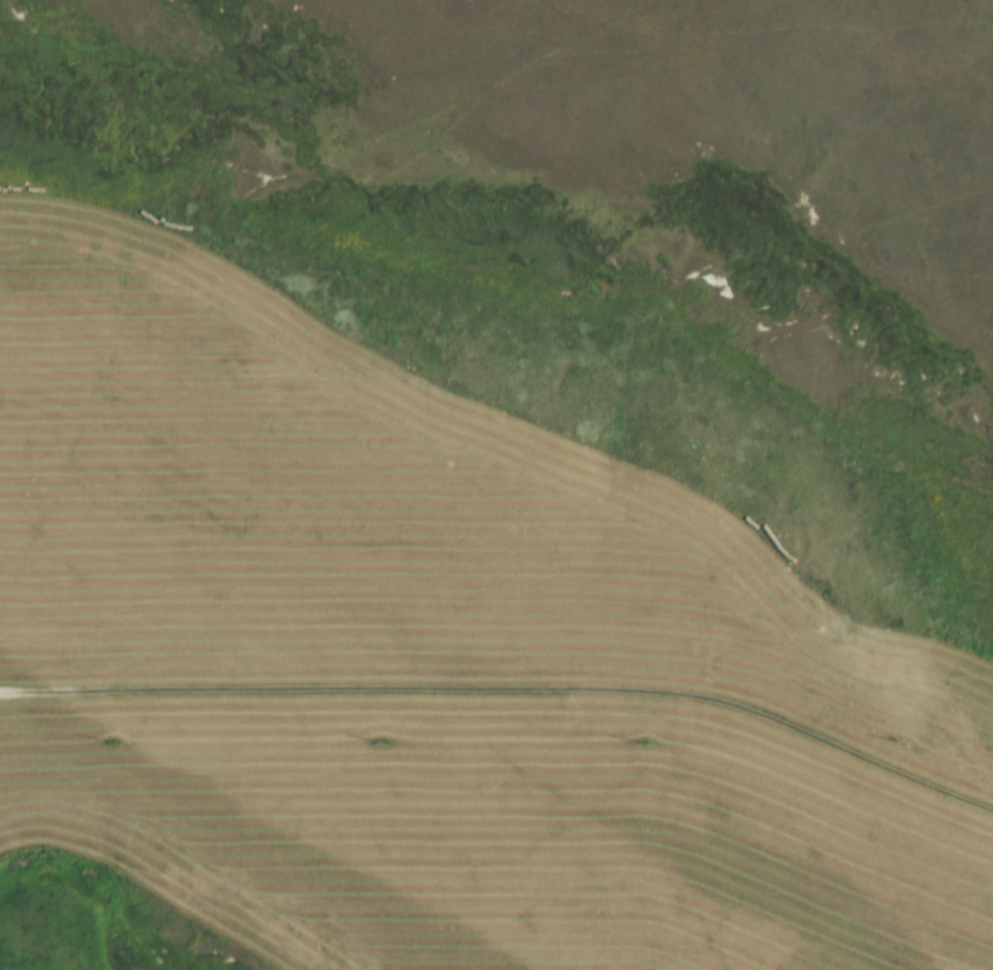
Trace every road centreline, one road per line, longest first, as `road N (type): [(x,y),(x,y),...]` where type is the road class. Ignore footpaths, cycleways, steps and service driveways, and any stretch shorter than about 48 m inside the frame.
road 1 (track): [(0,687),(679,685),(711,691),(992,820)]

